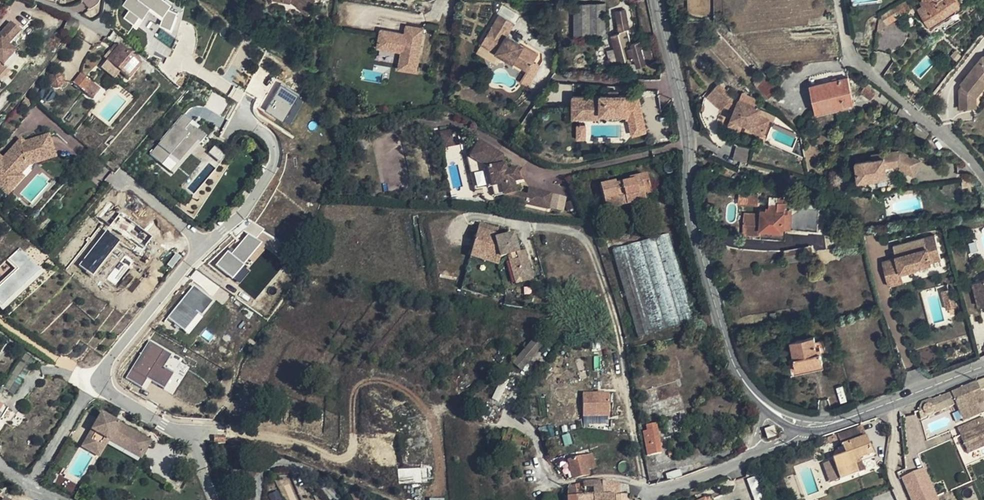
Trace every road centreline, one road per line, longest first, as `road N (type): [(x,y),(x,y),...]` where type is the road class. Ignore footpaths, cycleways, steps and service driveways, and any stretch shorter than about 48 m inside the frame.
road 1 (unclassified): [(760,407),(738,377),(693,228),(686,120),(655,0)]
road 2 (residential): [(214,499),(194,441),(98,383)]
road 3 (residential): [(98,383),(203,247)]
road 4 (residential): [(203,247),(246,209),(274,162),(263,133),(239,120)]
road 5 (unclassified): [(983,367),(824,425)]
road 6 (residential): [(98,383),(29,483),(64,499)]

